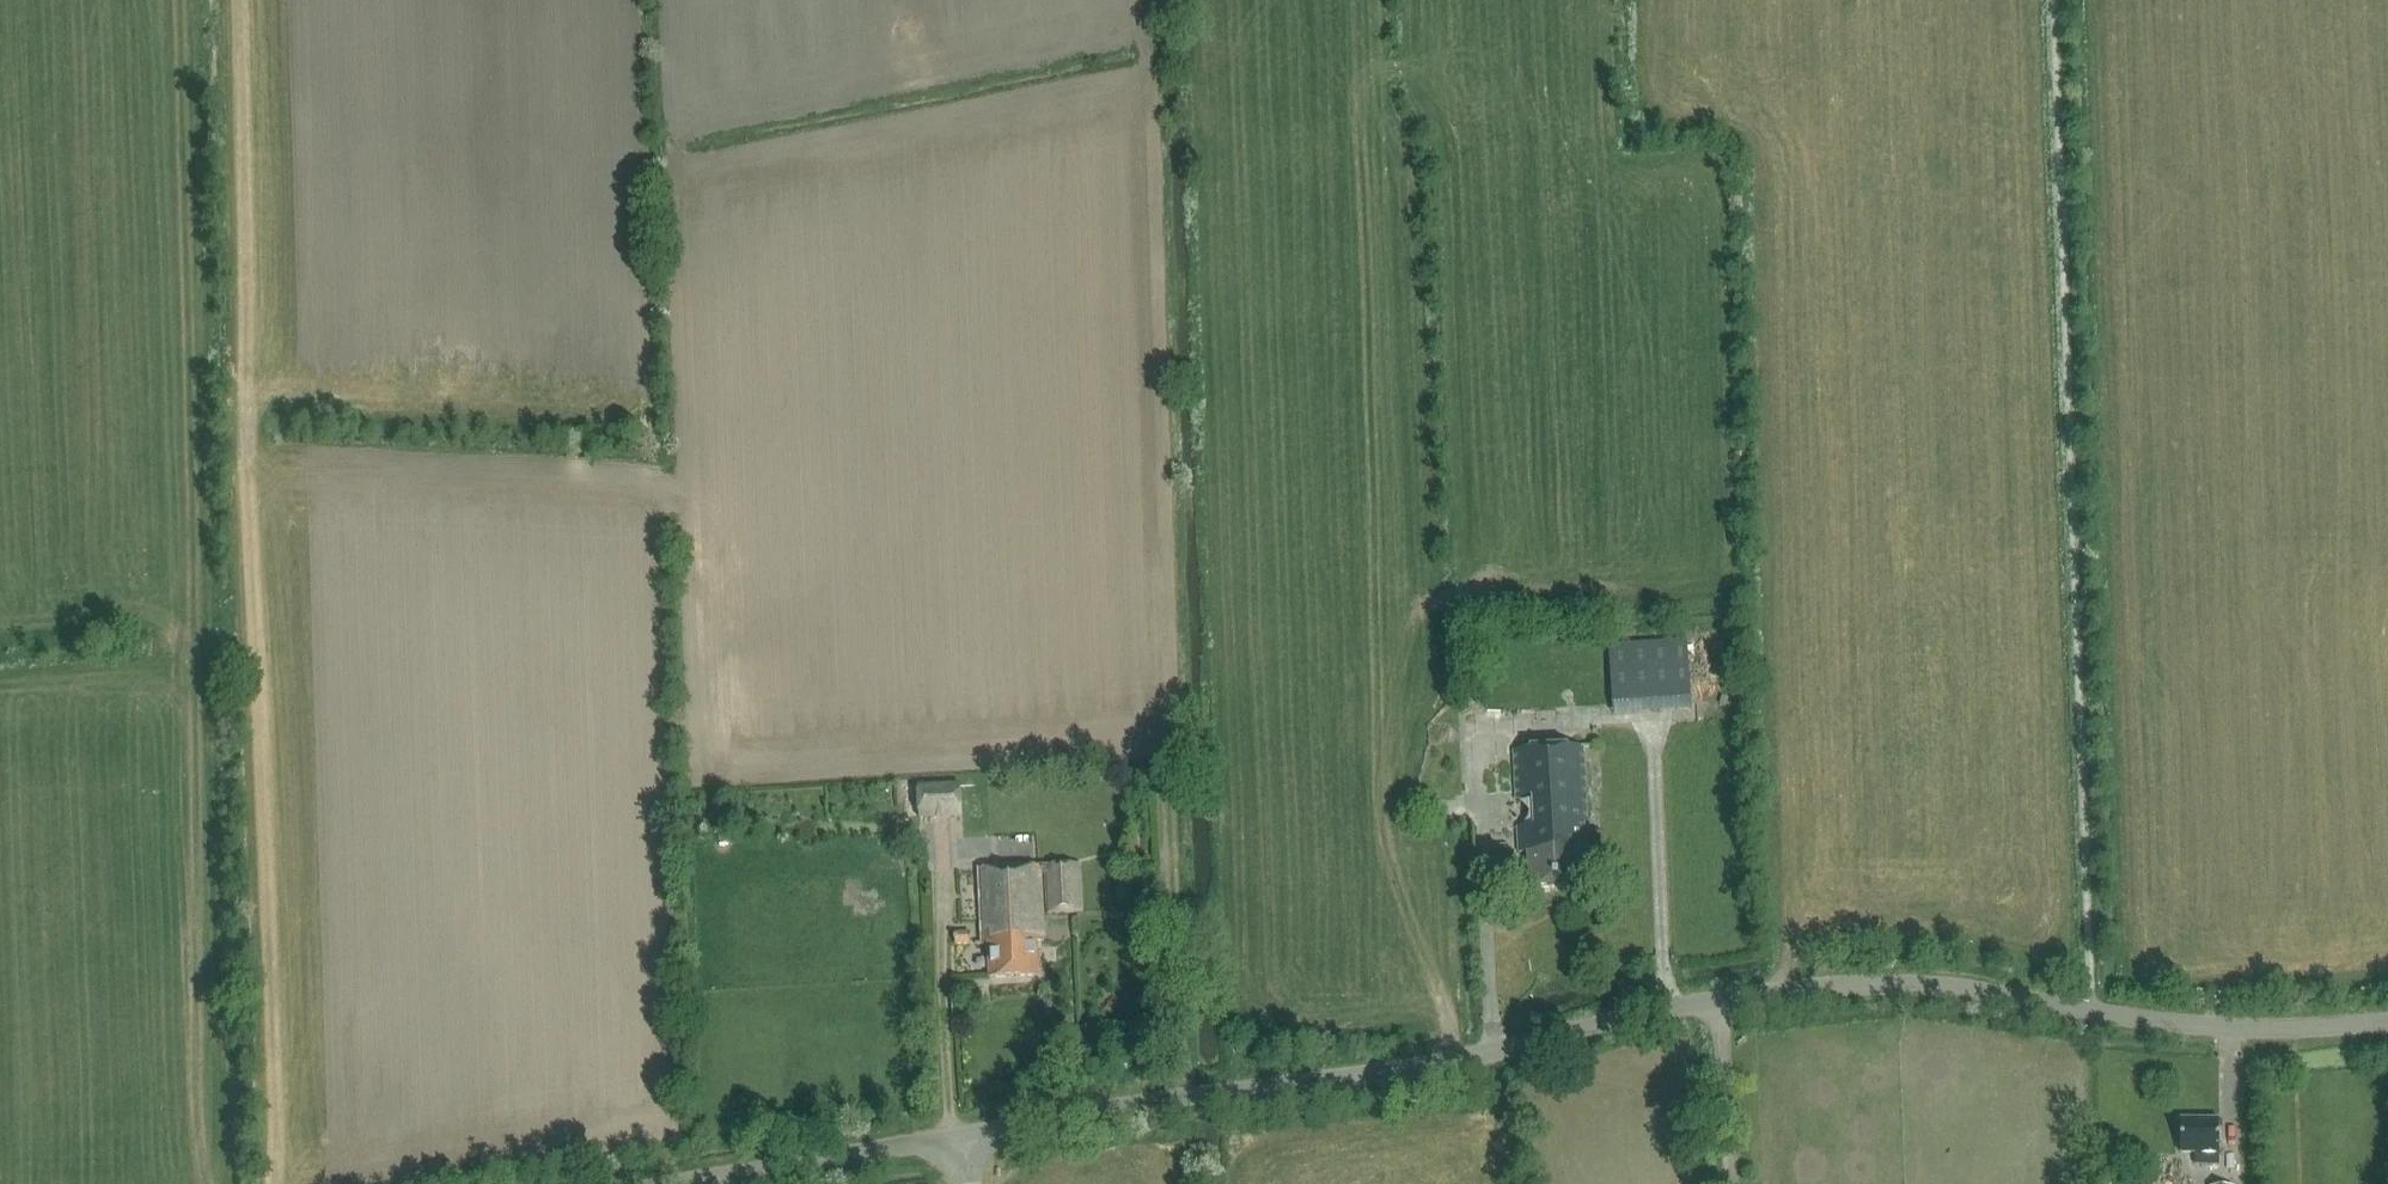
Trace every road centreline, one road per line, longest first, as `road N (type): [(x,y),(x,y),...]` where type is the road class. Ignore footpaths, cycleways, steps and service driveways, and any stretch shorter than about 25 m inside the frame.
road 1 (unclassified): [(676,1183),(1200,1093),(1433,1064),(1659,1011),(1829,986),(1946,986),(2236,1027),(2387,1021)]

